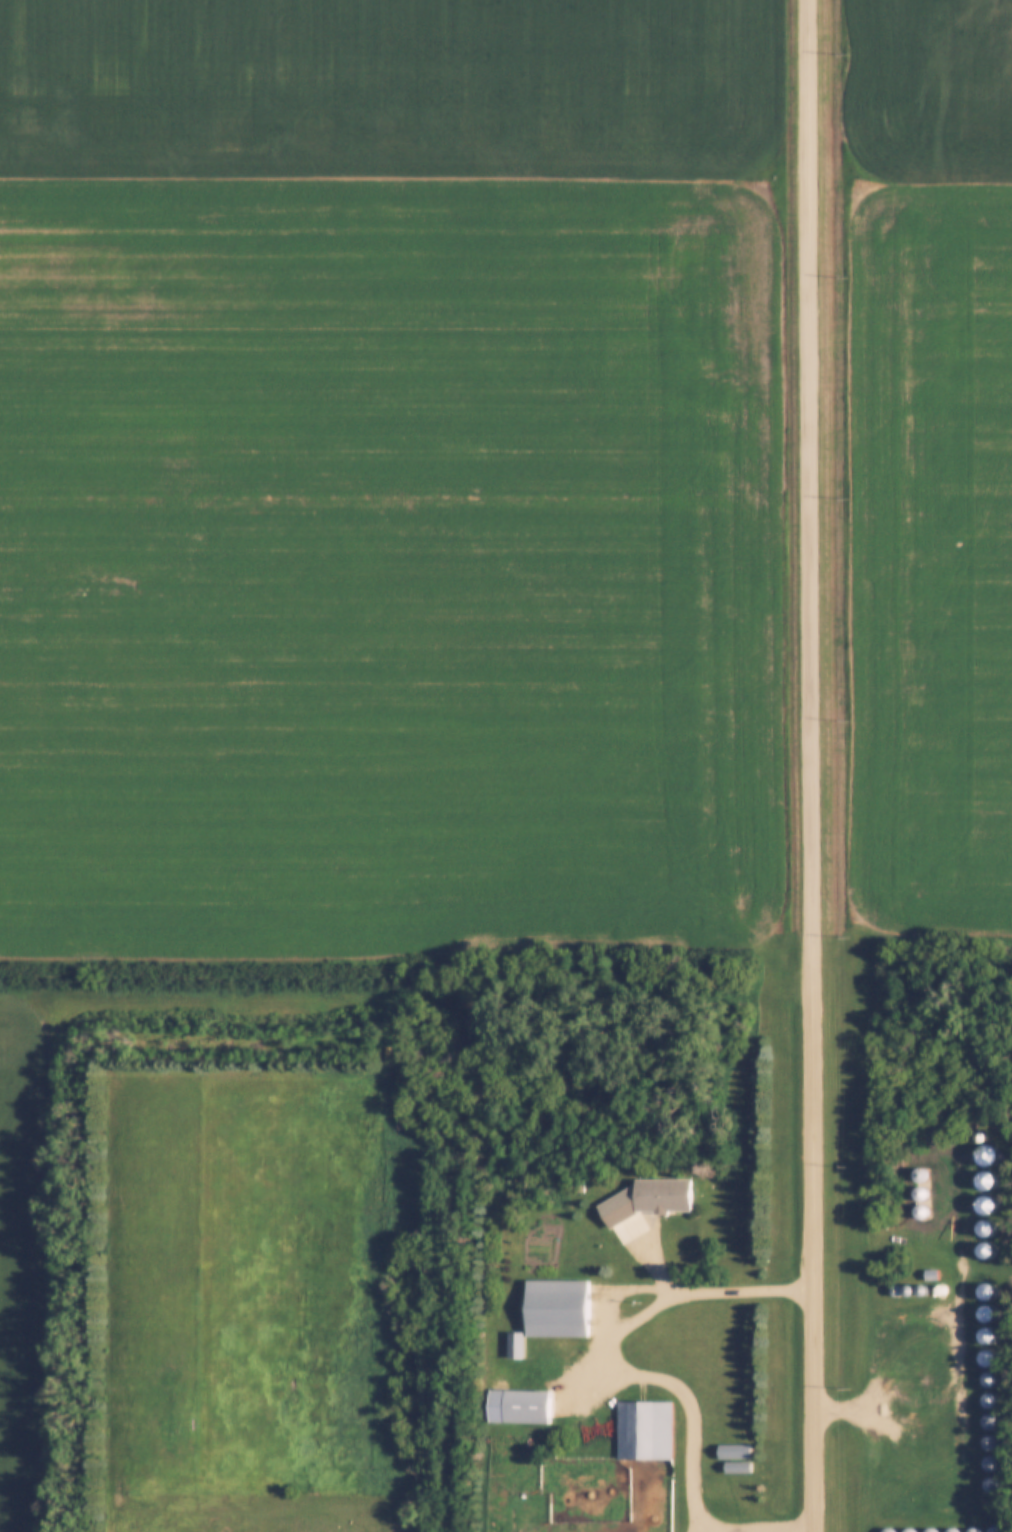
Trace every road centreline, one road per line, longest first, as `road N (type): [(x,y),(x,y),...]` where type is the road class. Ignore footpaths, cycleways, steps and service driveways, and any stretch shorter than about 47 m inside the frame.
road 1 (residential): [(816,1531),(808,0)]

